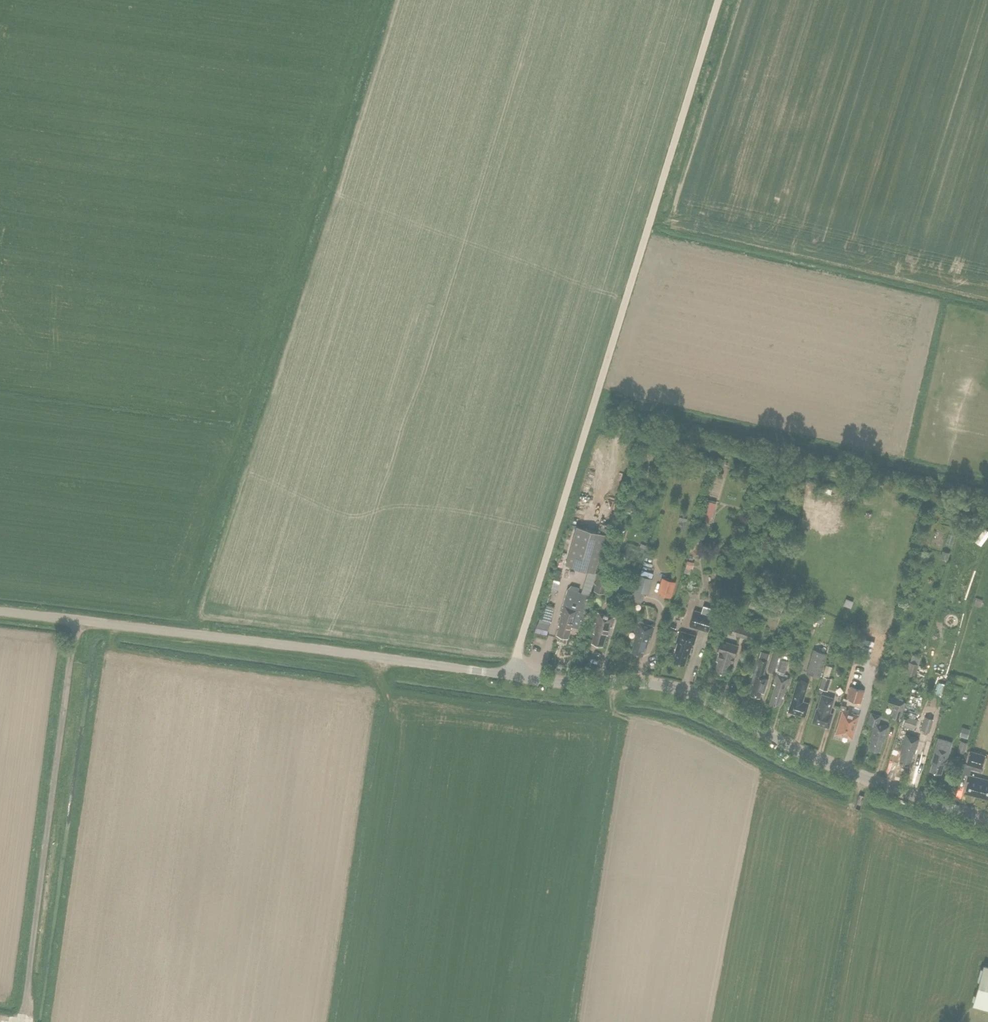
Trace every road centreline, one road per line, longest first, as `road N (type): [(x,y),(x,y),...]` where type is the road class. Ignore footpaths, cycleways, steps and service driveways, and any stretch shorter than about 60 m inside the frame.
road 1 (unclassified): [(987,820),(825,763),(676,688),(545,681),(0,612)]

